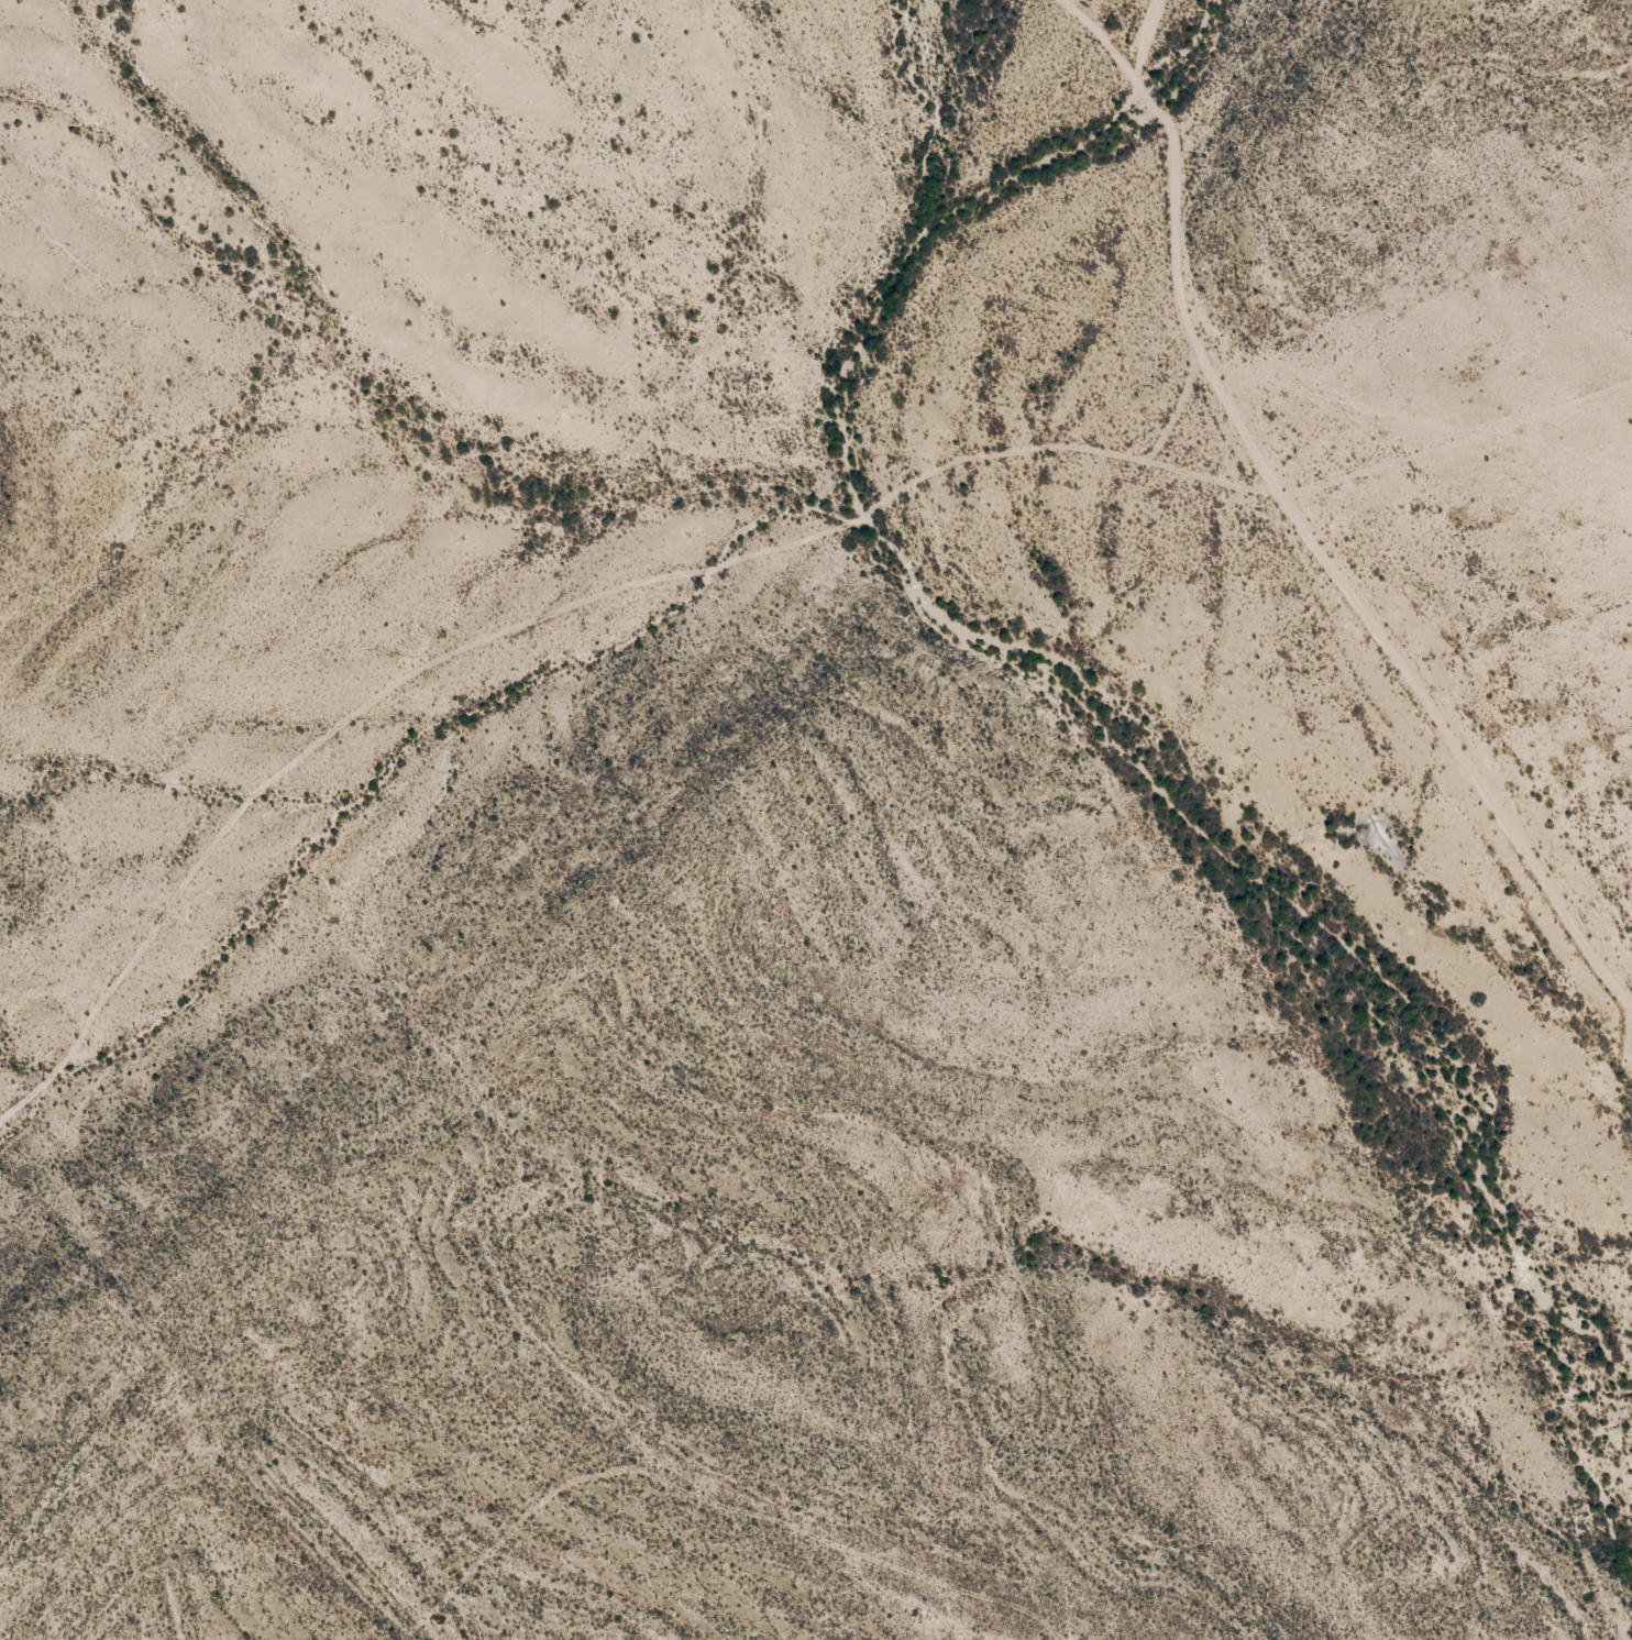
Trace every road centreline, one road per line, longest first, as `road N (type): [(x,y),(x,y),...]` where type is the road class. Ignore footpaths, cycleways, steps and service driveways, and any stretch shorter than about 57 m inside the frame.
road 1 (track): [(1125,0),(1158,24),(1212,208),(1223,306),(1255,397),(1353,489),(1631,383)]
road 2 (track): [(1631,933),(1353,533),(1353,489)]

